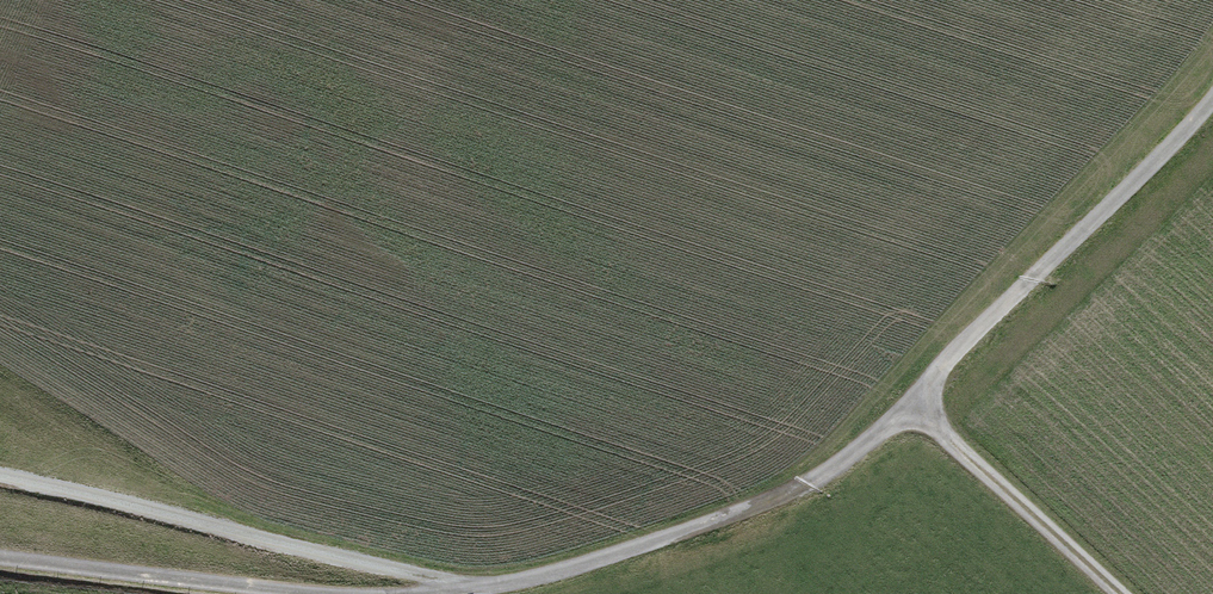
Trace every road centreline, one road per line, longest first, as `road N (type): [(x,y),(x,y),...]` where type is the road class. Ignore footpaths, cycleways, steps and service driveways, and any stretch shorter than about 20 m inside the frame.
road 1 (track): [(1212,108),(961,352),(918,405),(813,482),(744,519),(642,553),(475,593)]
road 2 (track): [(0,481),(363,566),(440,593)]
road 3 (track): [(1118,593),(918,405)]
road 4 (track): [(270,593),(0,563)]

